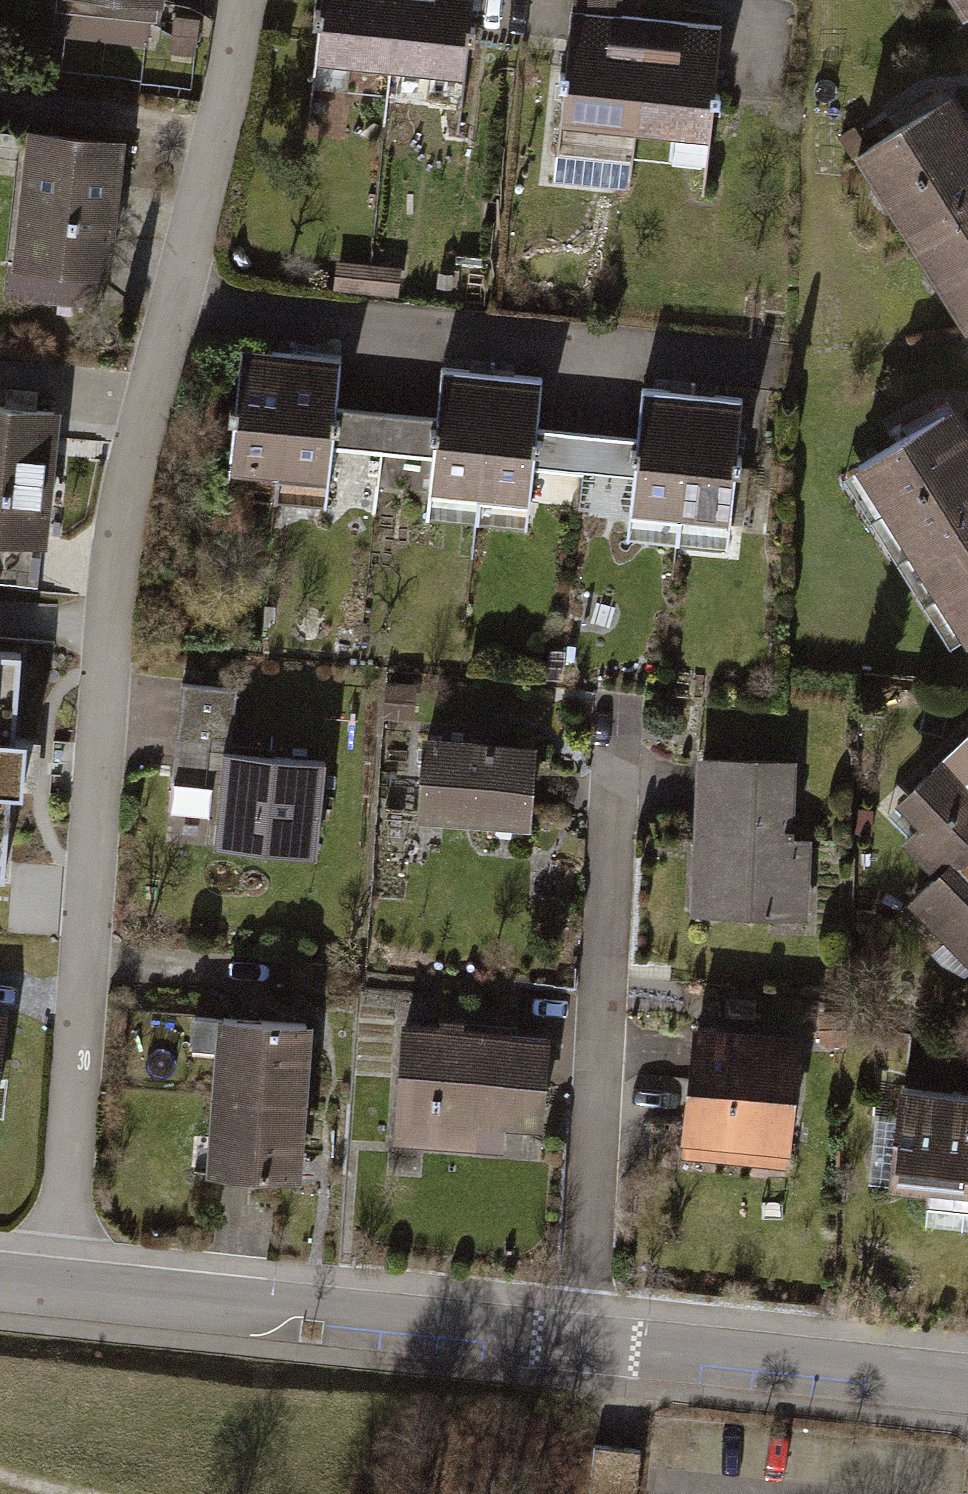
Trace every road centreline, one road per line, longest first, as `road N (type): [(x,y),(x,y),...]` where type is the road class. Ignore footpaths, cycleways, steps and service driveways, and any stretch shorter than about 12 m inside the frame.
road 1 (residential): [(245,0),(121,577),(60,1287)]
road 2 (residential): [(586,1344),(624,788)]
road 3 (residential): [(60,1287),(586,1344)]
road 4 (residential): [(586,1344),(967,1383)]

